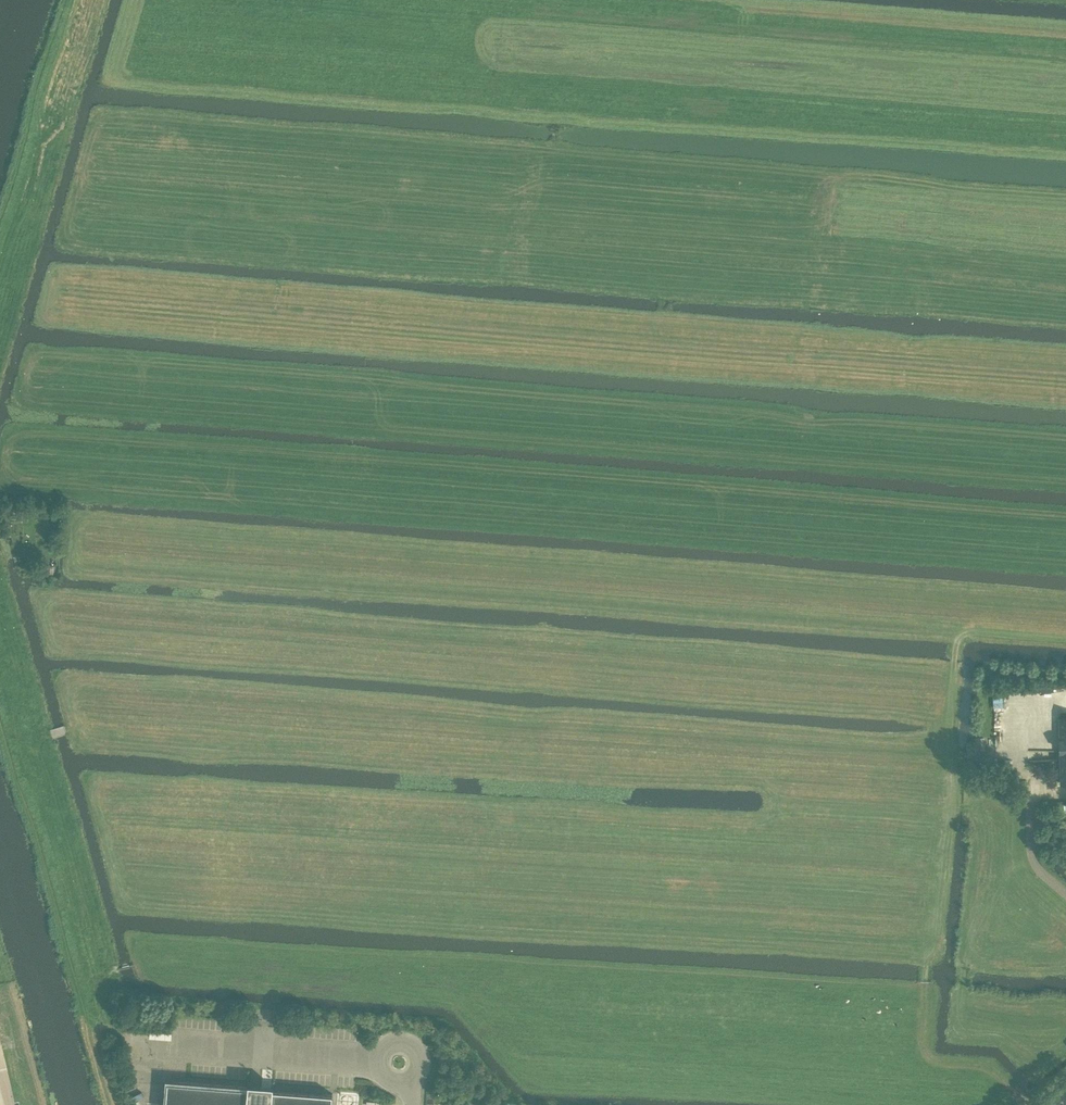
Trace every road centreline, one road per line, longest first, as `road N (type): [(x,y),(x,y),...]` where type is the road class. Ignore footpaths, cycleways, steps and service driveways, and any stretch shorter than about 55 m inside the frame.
road 1 (track): [(746,759),(945,769),(923,1052),(939,1065),(1001,1069),(1033,1104)]
road 2 (track): [(945,769),(956,641),(970,632),(1065,640)]

